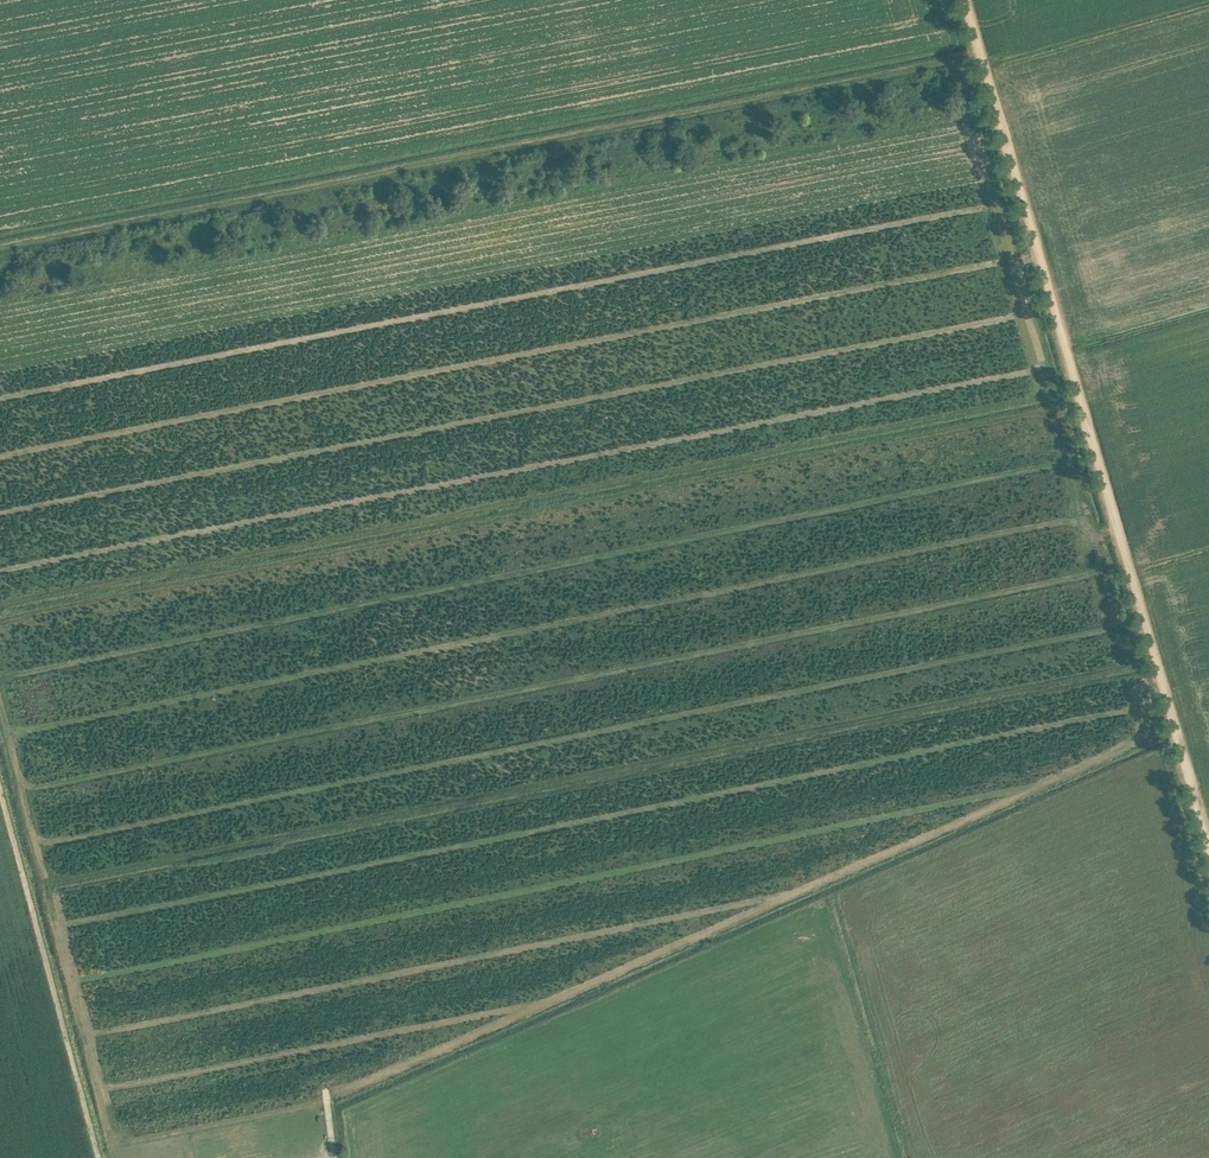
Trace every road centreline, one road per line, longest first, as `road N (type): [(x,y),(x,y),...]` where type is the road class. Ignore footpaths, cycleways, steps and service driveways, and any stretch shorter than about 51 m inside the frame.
road 1 (track): [(1159,674),(1130,683),(1143,739),(326,1097),(335,1157)]
road 2 (track): [(0,248),(980,54)]
road 3 (track): [(1208,847),(965,0)]

